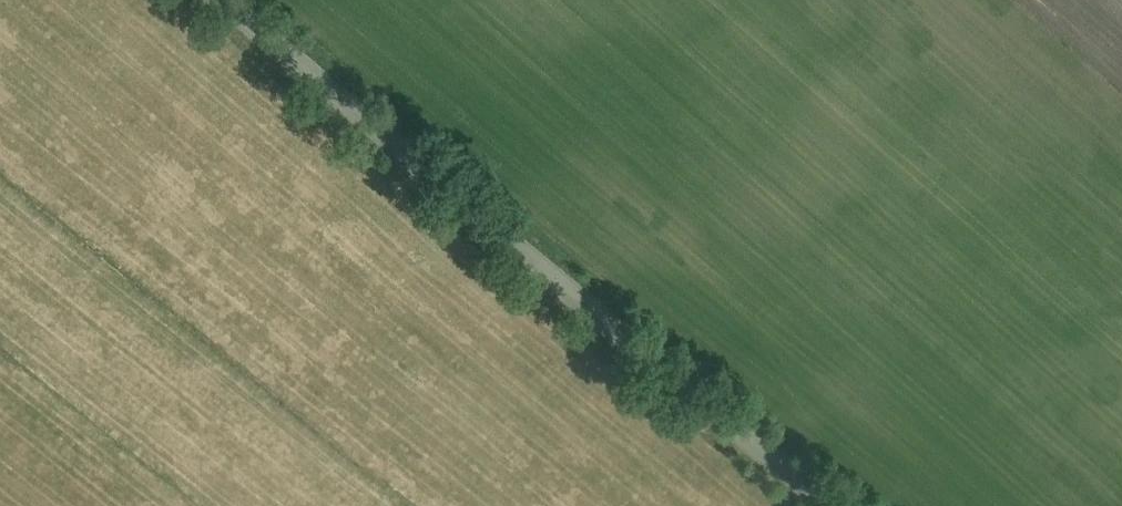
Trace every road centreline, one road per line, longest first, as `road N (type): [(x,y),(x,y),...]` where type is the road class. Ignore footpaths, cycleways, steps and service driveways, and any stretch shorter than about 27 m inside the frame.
road 1 (unclassified): [(829,505),(225,0)]

